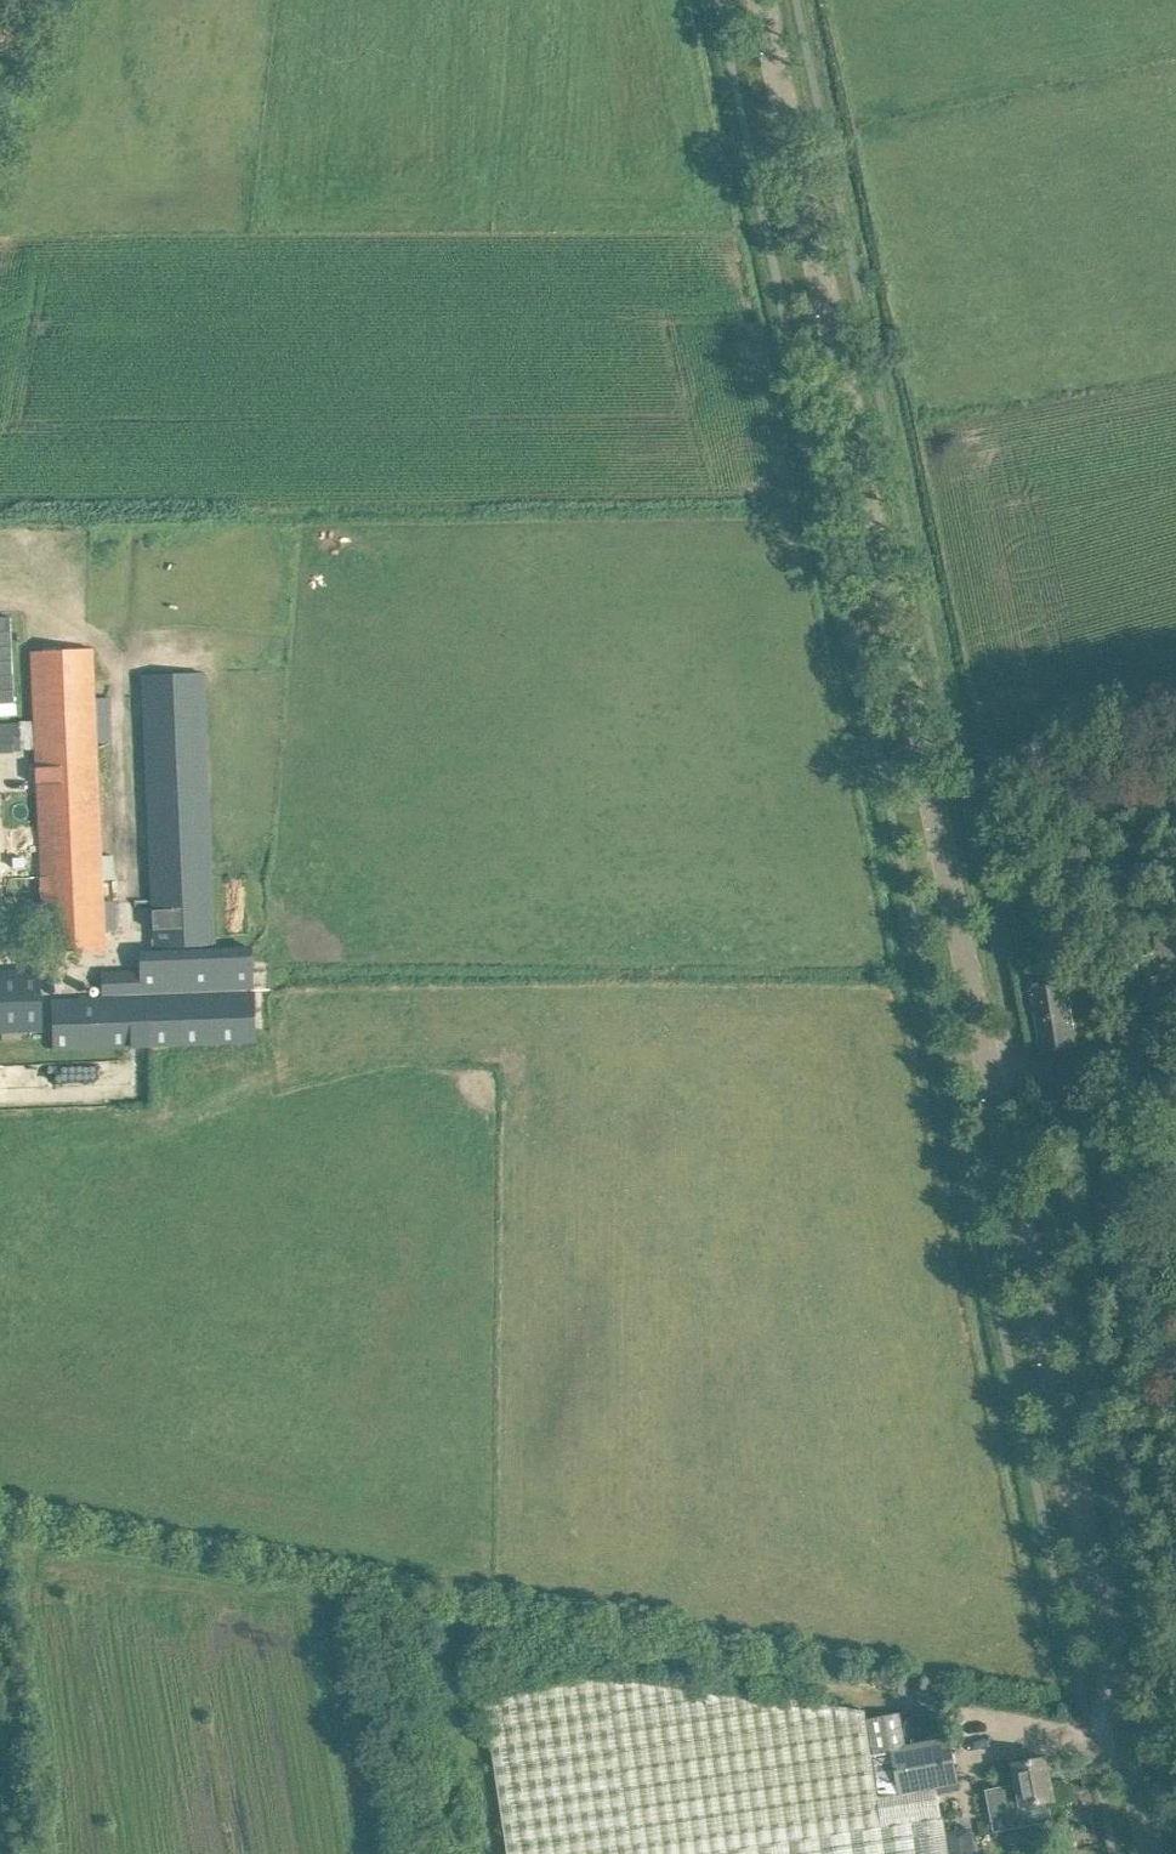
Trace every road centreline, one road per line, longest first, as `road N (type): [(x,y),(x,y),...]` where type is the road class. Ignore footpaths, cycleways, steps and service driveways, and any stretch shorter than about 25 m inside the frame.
road 1 (tertiary): [(986,1060),(763,0)]
road 2 (tertiary): [(1151,1853),(986,1060)]
road 3 (unclassified): [(1175,1066),(1014,1068),(986,1060)]

